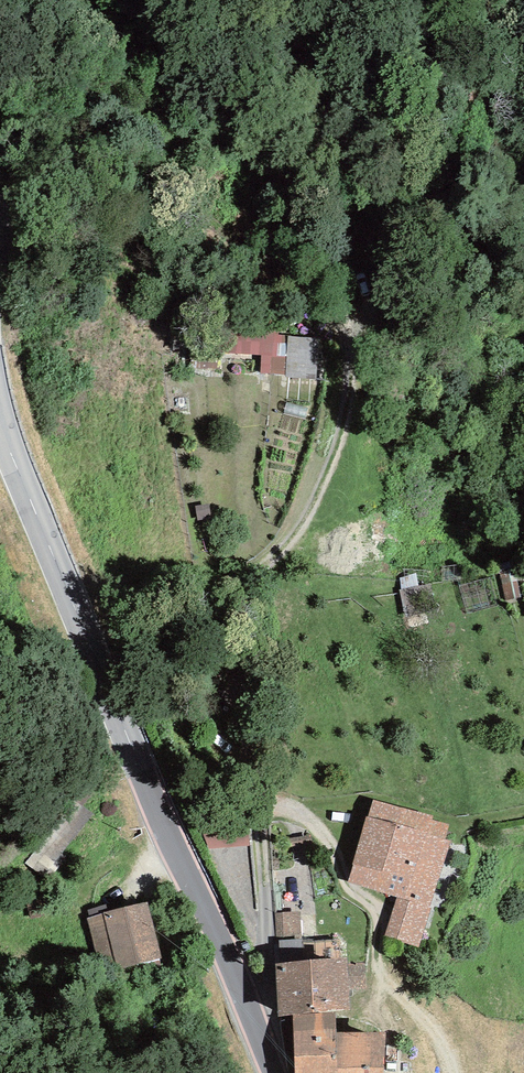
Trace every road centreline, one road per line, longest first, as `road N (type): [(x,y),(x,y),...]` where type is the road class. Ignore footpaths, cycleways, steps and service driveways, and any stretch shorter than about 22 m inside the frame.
road 1 (track): [(239,658),(242,598),(307,515),(351,387),(350,309),(307,203),(308,184),(318,166),(436,85),(453,64),(458,29),(429,0)]
road 2 (tertiary): [(273,1072),(0,417)]

